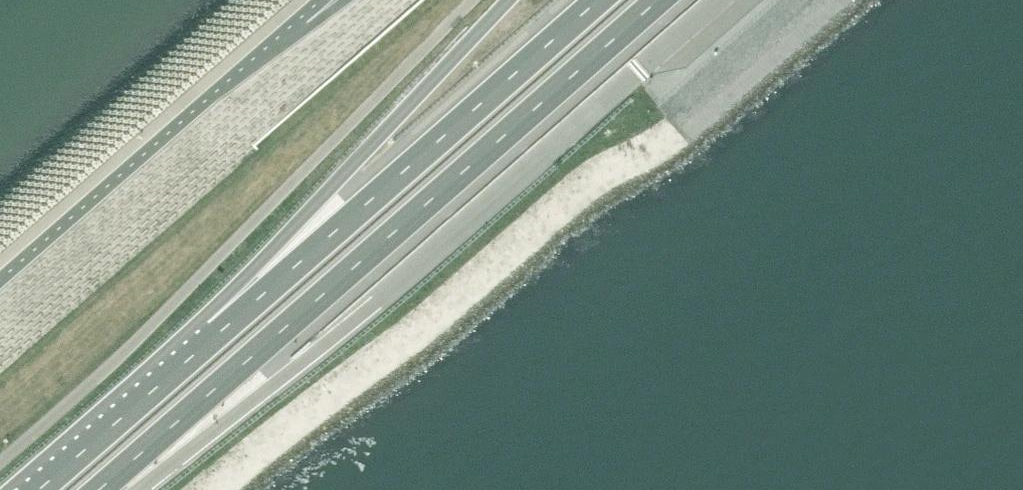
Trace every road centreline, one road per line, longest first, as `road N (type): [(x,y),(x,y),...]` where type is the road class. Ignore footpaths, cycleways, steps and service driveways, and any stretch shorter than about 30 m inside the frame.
road 1 (motorway): [(104,484),(659,0)]
road 2 (motorway): [(104,484),(271,385),(630,75)]
road 3 (motorway): [(600,0),(217,335)]
road 4 (motorway): [(508,0),(331,188),(217,335)]
road 5 (motorway): [(217,335),(38,489)]

